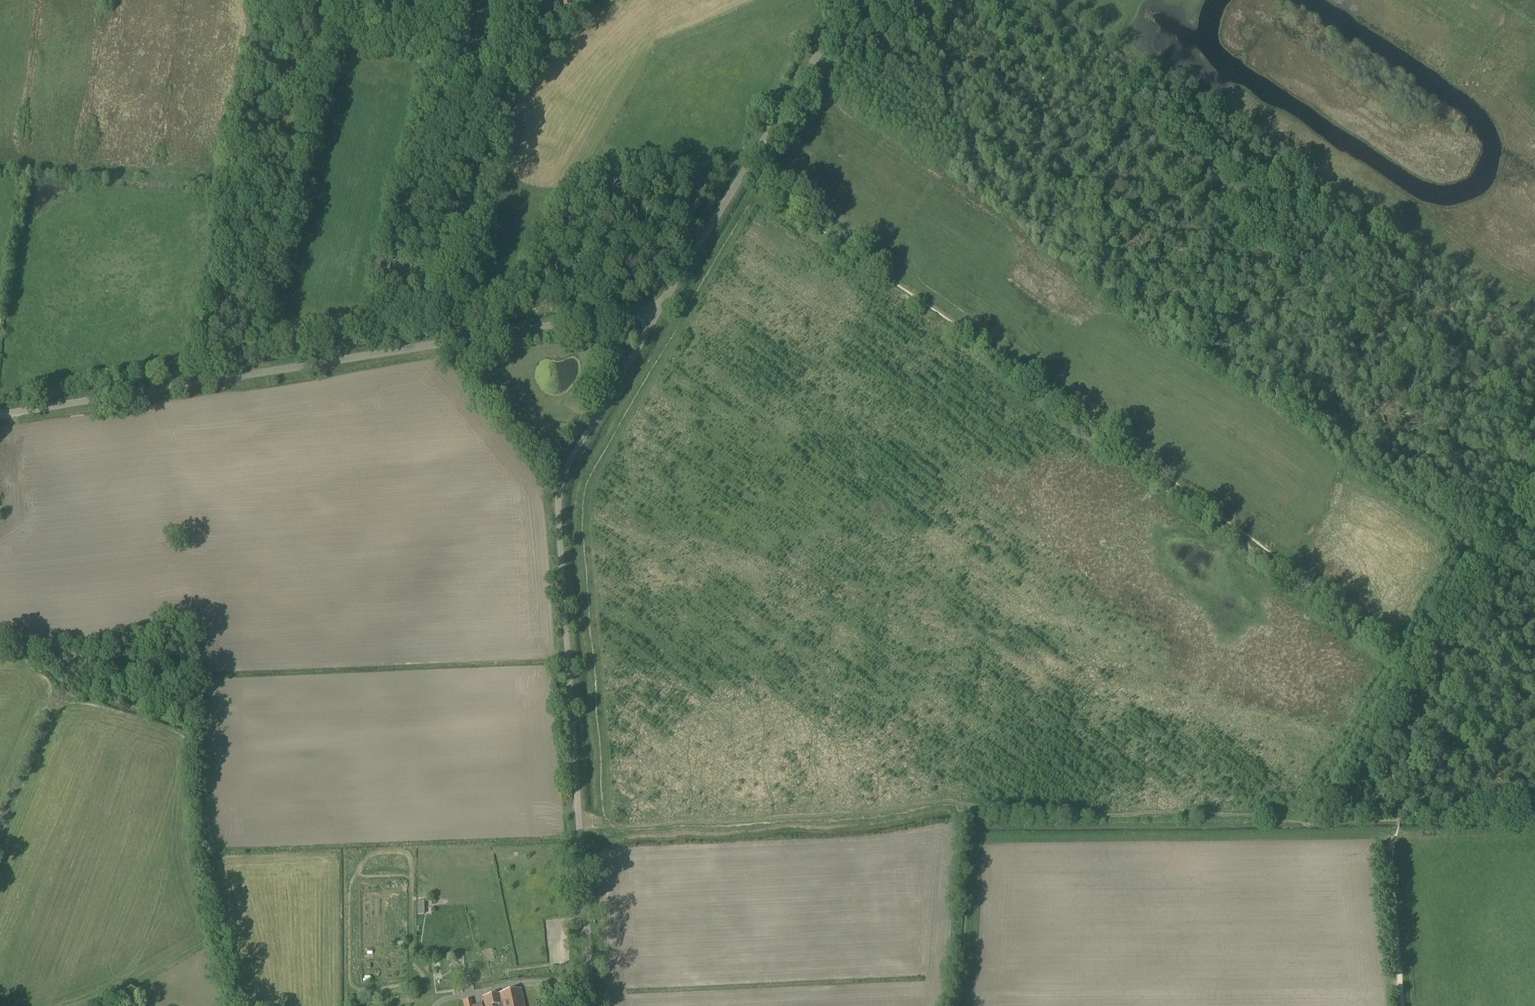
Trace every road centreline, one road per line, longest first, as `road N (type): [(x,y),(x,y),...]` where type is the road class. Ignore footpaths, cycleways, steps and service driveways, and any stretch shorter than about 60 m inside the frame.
road 1 (unclassified): [(660,305),(566,468),(558,500),(591,1005)]
road 2 (unclassified): [(0,416),(660,305)]
road 3 (unclassified): [(660,305),(852,0)]
road 4 (track): [(1402,1005),(1392,844)]

